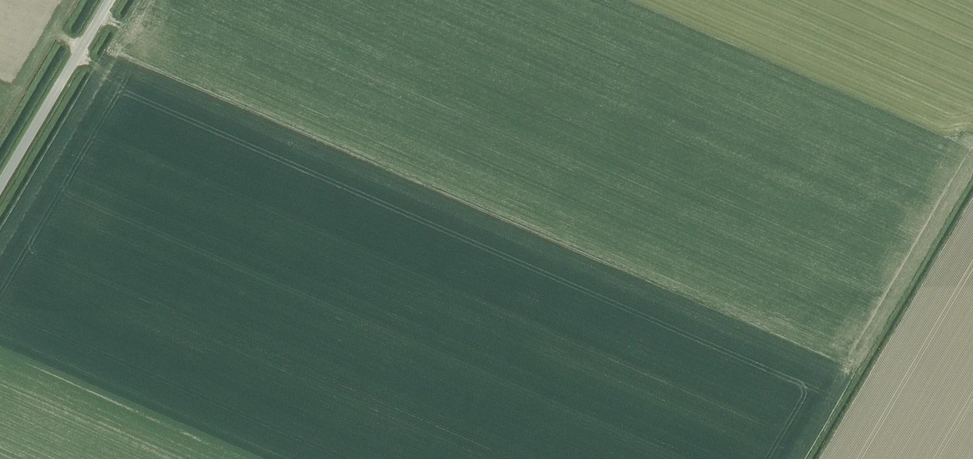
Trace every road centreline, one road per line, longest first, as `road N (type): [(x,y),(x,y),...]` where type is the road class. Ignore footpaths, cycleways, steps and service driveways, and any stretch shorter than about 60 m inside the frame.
road 1 (unclassified): [(0,181),(108,0)]

